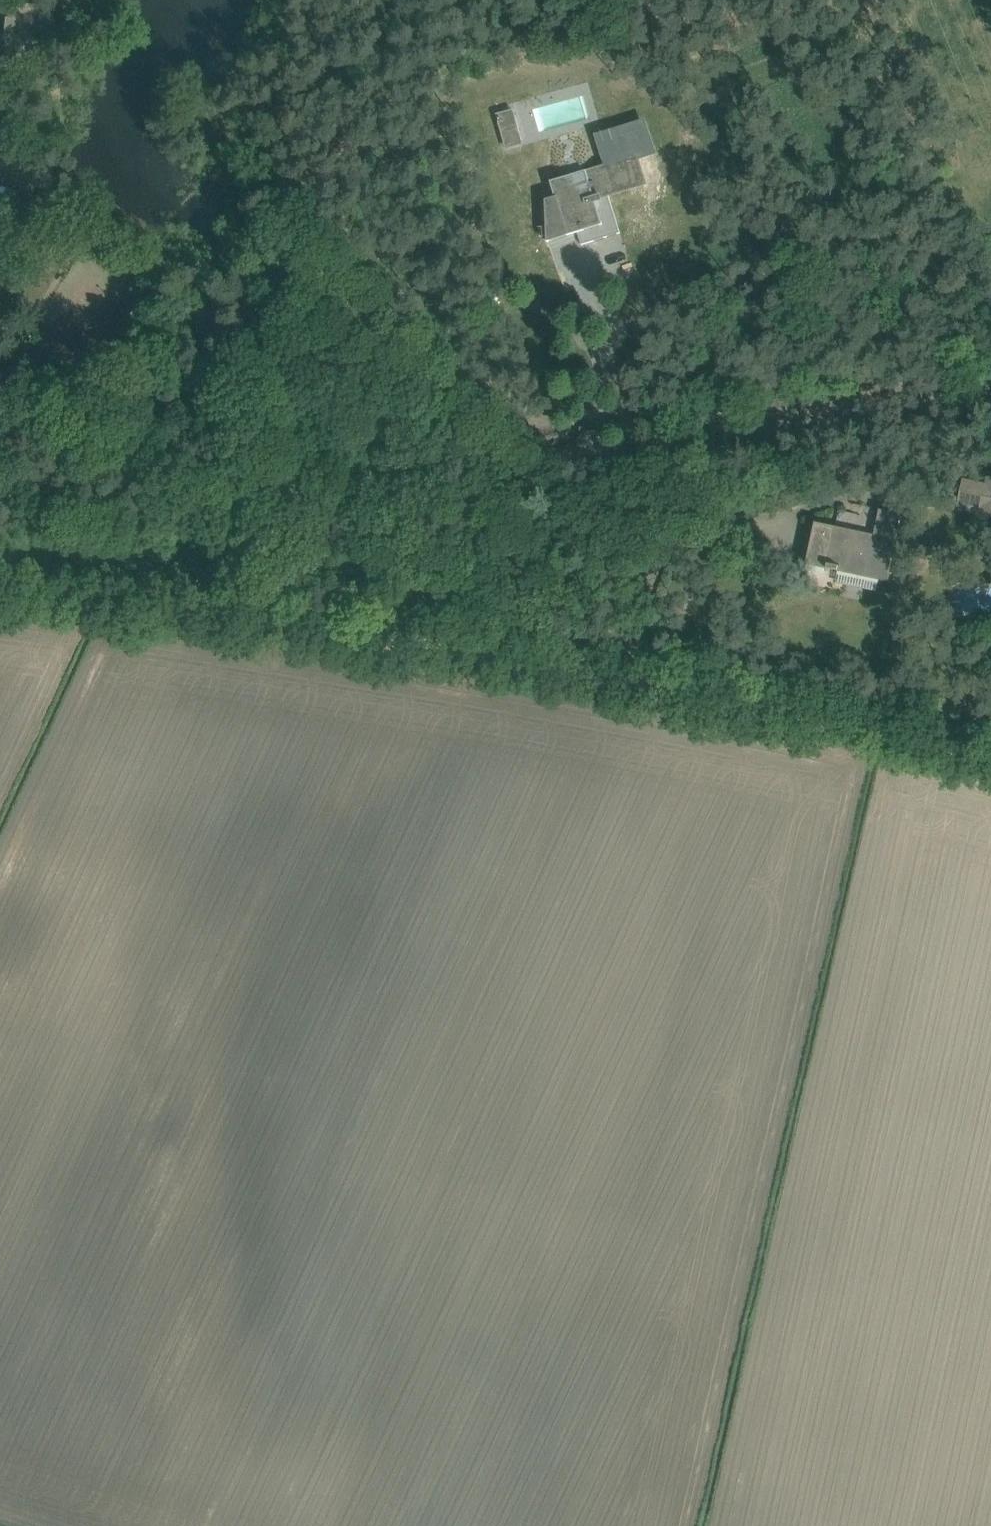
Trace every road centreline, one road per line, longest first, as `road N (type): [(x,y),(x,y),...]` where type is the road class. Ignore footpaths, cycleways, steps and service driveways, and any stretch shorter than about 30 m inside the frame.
road 1 (track): [(263,621),(310,569),(379,523),(468,485),(990,385)]
road 2 (track): [(263,621),(624,678),(990,760)]
road 3 (track): [(0,580),(263,621)]

